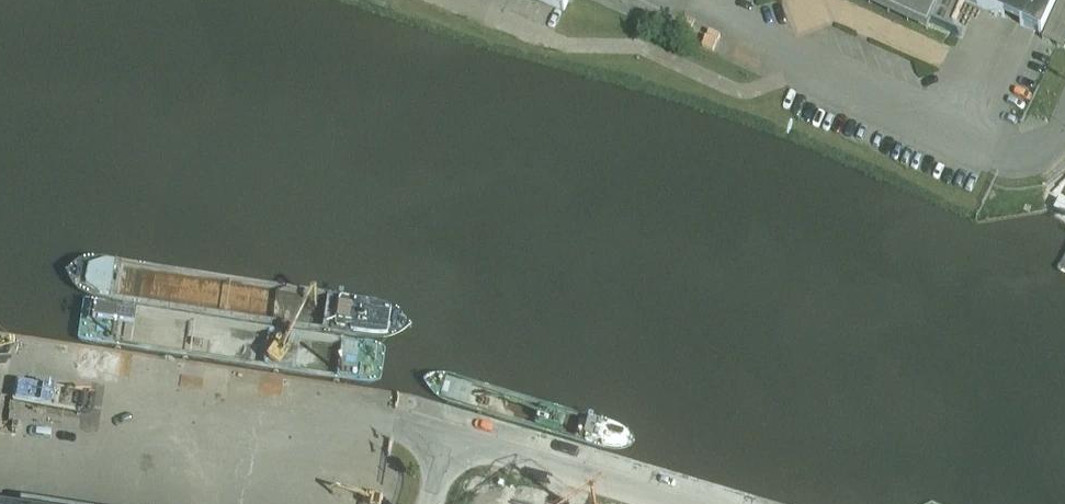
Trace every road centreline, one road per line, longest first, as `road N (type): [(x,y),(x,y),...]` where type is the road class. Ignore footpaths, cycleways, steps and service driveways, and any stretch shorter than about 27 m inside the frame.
road 1 (unclassified): [(683,503),(449,434),(428,503)]

